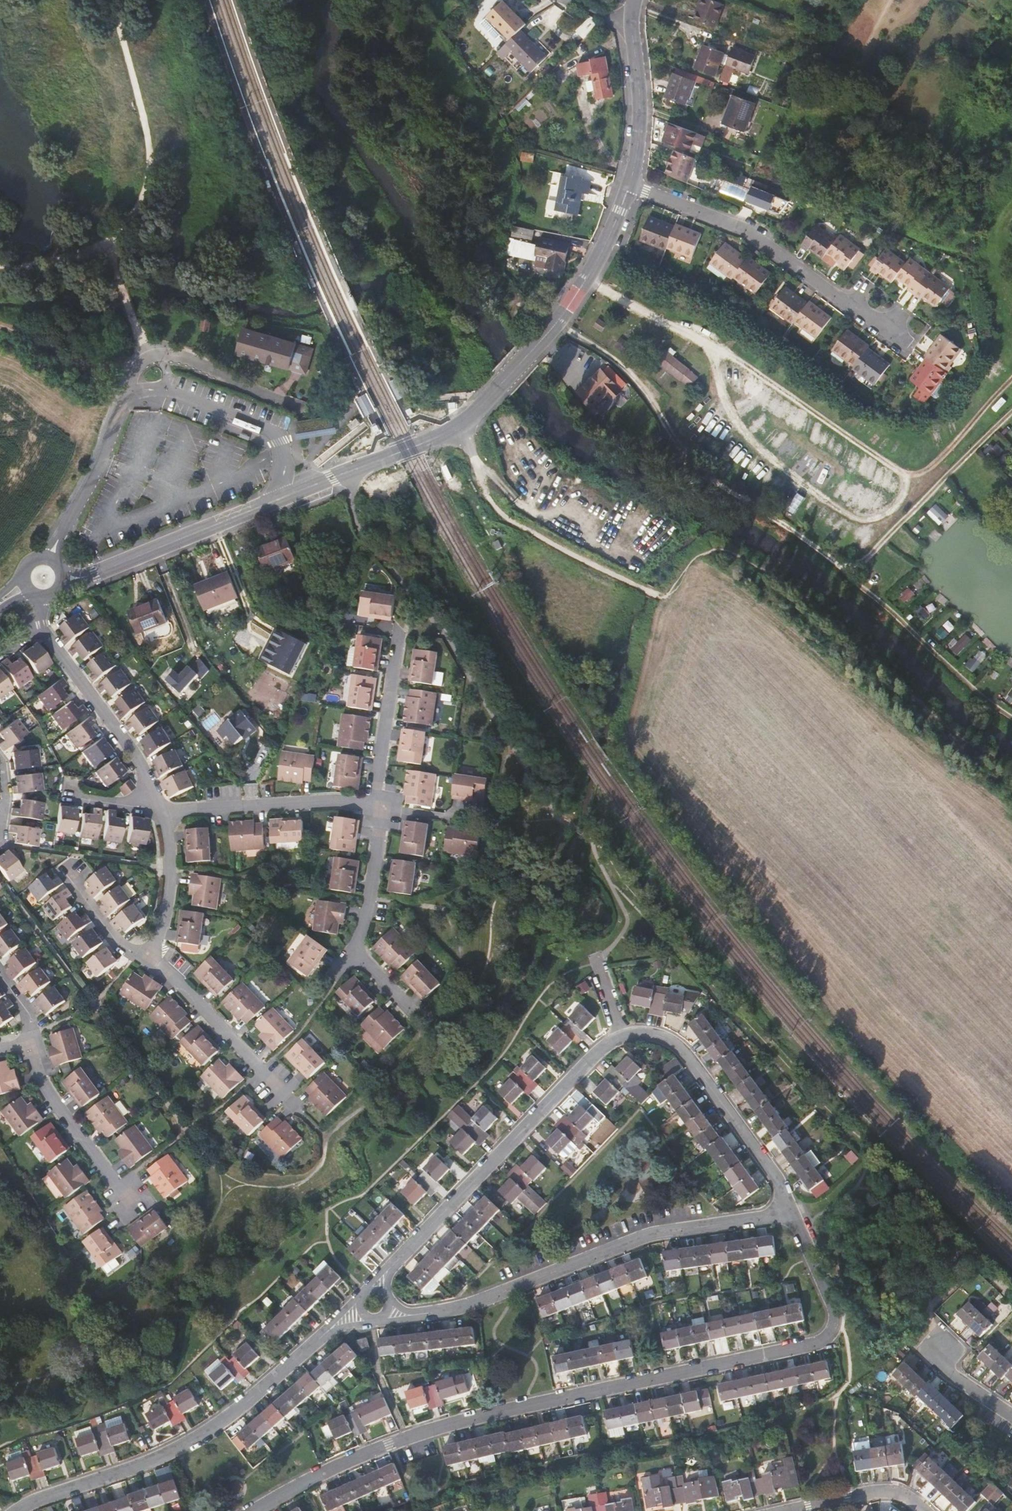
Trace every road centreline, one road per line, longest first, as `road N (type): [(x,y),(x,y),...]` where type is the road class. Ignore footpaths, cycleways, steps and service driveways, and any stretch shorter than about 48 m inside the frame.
road 1 (residential): [(793,1212),(833,1311),(827,1337),(815,1345),(455,1421),(322,1472),(255,1510)]
road 2 (tertiary): [(64,579),(463,424),(585,281),(630,183)]
road 3 (track): [(585,281),(718,350),(908,475),(908,486),(896,509),(866,522),(734,420),(726,401)]
road 4 (residential): [(380,1292),(399,1259),(620,1036),(653,1036),(680,1050),(793,1212)]
road 5 (track): [(556,323),(629,370),(699,474),(843,571),(1011,718)]
road 6 (residential): [(385,1310),(431,1313),(643,1237),(793,1212)]
road 7 (residential): [(18,1510),(153,1461),(213,1429),(363,1311)]
road 8 (residential): [(52,557),(100,464),(133,372),(149,357),(190,359),(304,410)]
road 9 (residential): [(891,333),(749,231),(630,183)]
road 10 (track): [(664,598),(503,514),(463,424)]
road 11 (residential): [(162,810),(132,752),(42,624),(43,596)]
road 12 (residential): [(141,957),(169,973),(296,1108)]
road 13 (residential): [(162,810),(373,806)]
road 14 (track): [(1011,414),(862,563)]
road 15 (residential): [(31,1039),(49,1093),(127,1199)]
road 16 (residential): [(400,630),(373,806)]
road 17 (tertiary): [(630,183),(640,113),(630,19)]
road 18 (track): [(869,1161),(986,1273)]
road 19 (residential): [(141,957),(159,932),(169,890),(162,810)]
road 20 (residential): [(926,1510),(887,1490),(782,1510)]
road 21 (residential): [(373,806),(379,833),(357,953)]
road 22 (track): [(908,475),(925,470),(1011,379)]

